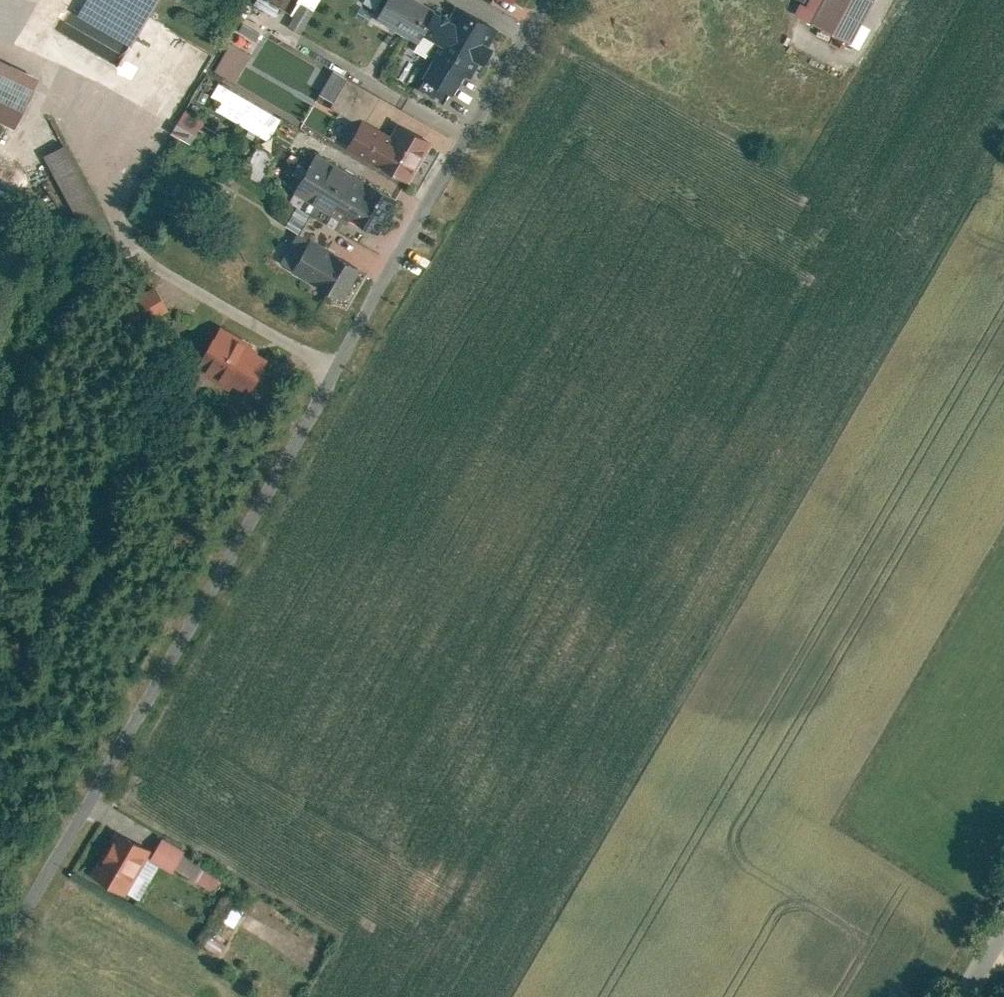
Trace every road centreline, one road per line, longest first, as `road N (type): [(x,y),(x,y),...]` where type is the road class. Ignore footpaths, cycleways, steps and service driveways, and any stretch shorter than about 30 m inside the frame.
road 1 (unclassified): [(0,916),(545,0)]

